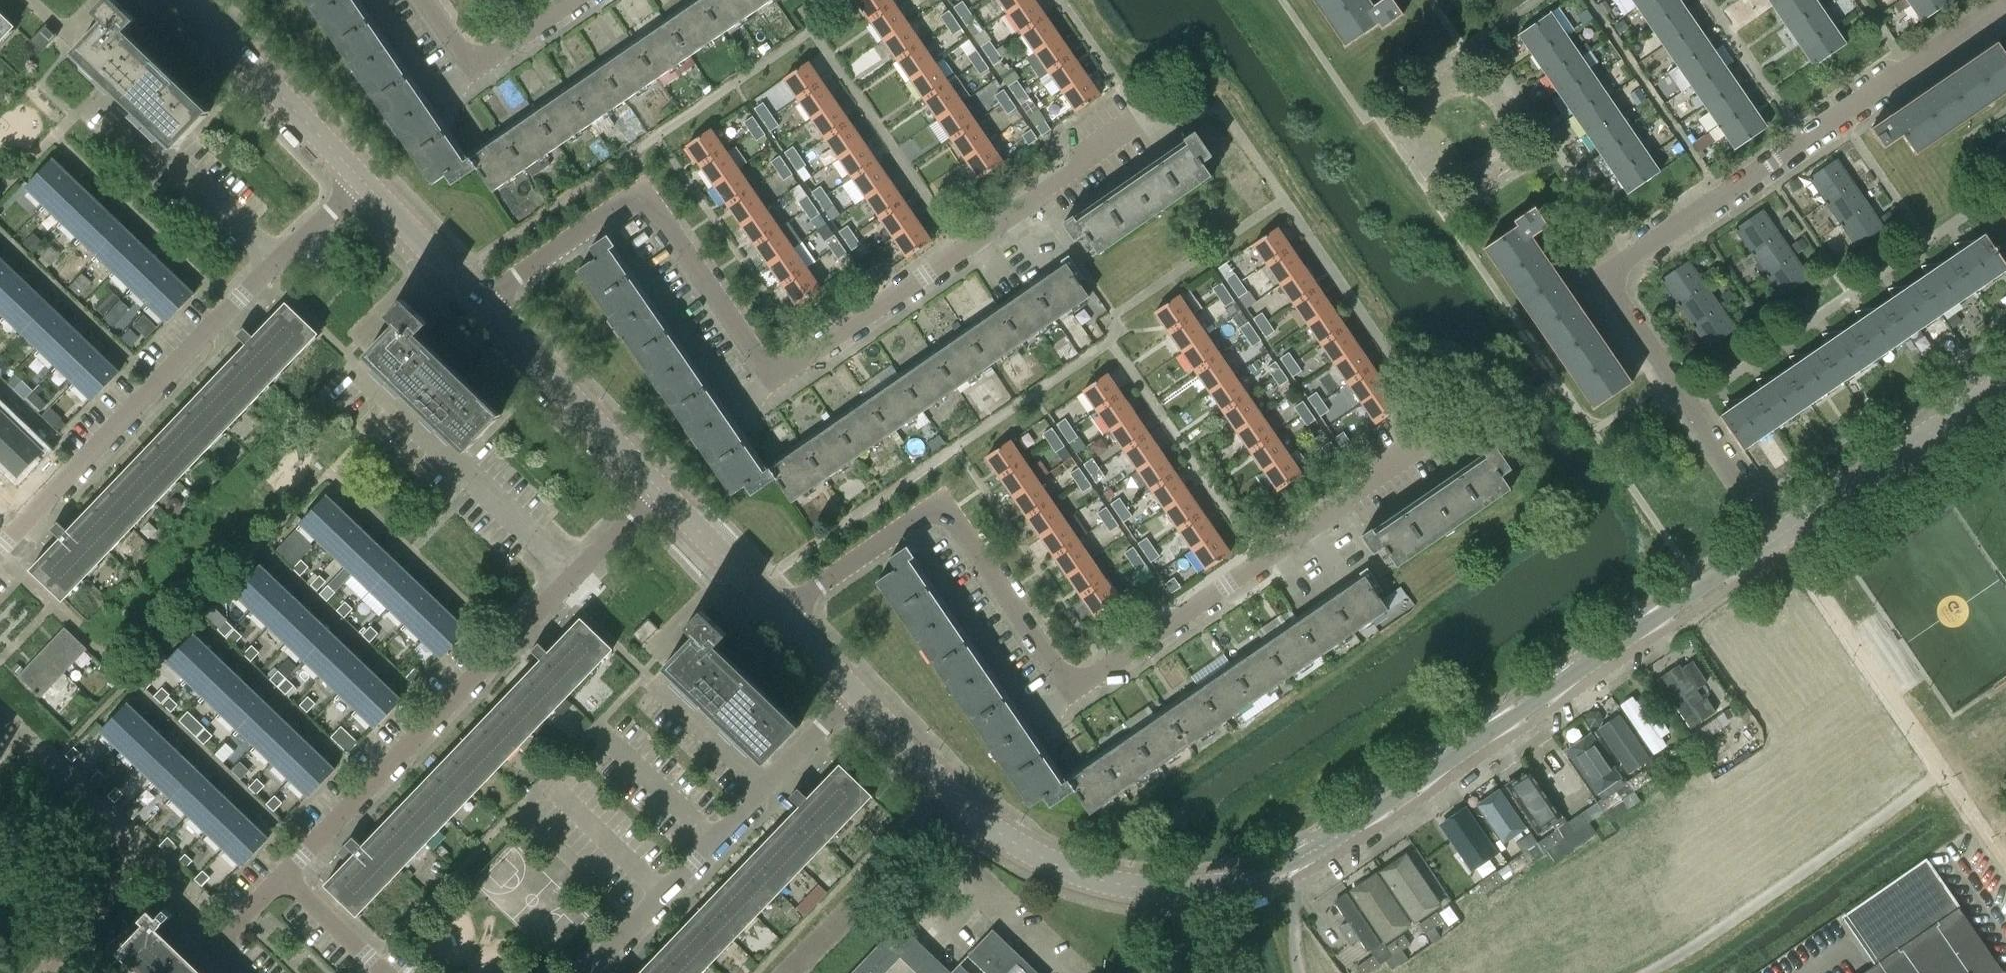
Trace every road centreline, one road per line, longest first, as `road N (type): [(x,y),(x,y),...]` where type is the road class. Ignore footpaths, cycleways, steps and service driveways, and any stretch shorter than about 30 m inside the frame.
road 1 (residential): [(786,620),(940,504),(1071,696),(1448,441)]
road 2 (residential): [(485,308),(640,207),(773,388),(1147,137)]
road 3 (residential): [(1782,534),(1619,302),(1619,274),(2005,3)]
road 4 (tertiary): [(1782,534),(1298,862),(1183,889)]
road 5 (residential): [(284,877),(661,490)]
road 6 (residential): [(0,548),(363,181)]
road 7 (residential): [(582,972),(855,691)]
road 8 (tertiary): [(1782,534),(2005,379)]
road 9 (tertiary): [(661,490),(485,308)]
road 10 (tertiary): [(363,181),(188,0)]
road 11 (tertiary): [(1183,889),(1121,887),(1061,869),(961,802)]
road 12 (residential): [(419,0),(474,77),(580,0)]
road 13 (residential): [(1079,972),(929,833)]
road 14 (residential): [(788,972),(929,833)]
road 15 (tertiary): [(786,620),(661,490)]
road 16 (tertiary): [(485,308),(363,181)]
road 17 (tertiary): [(961,802),(855,691)]
road 18 (residential): [(386,972),(284,877)]

